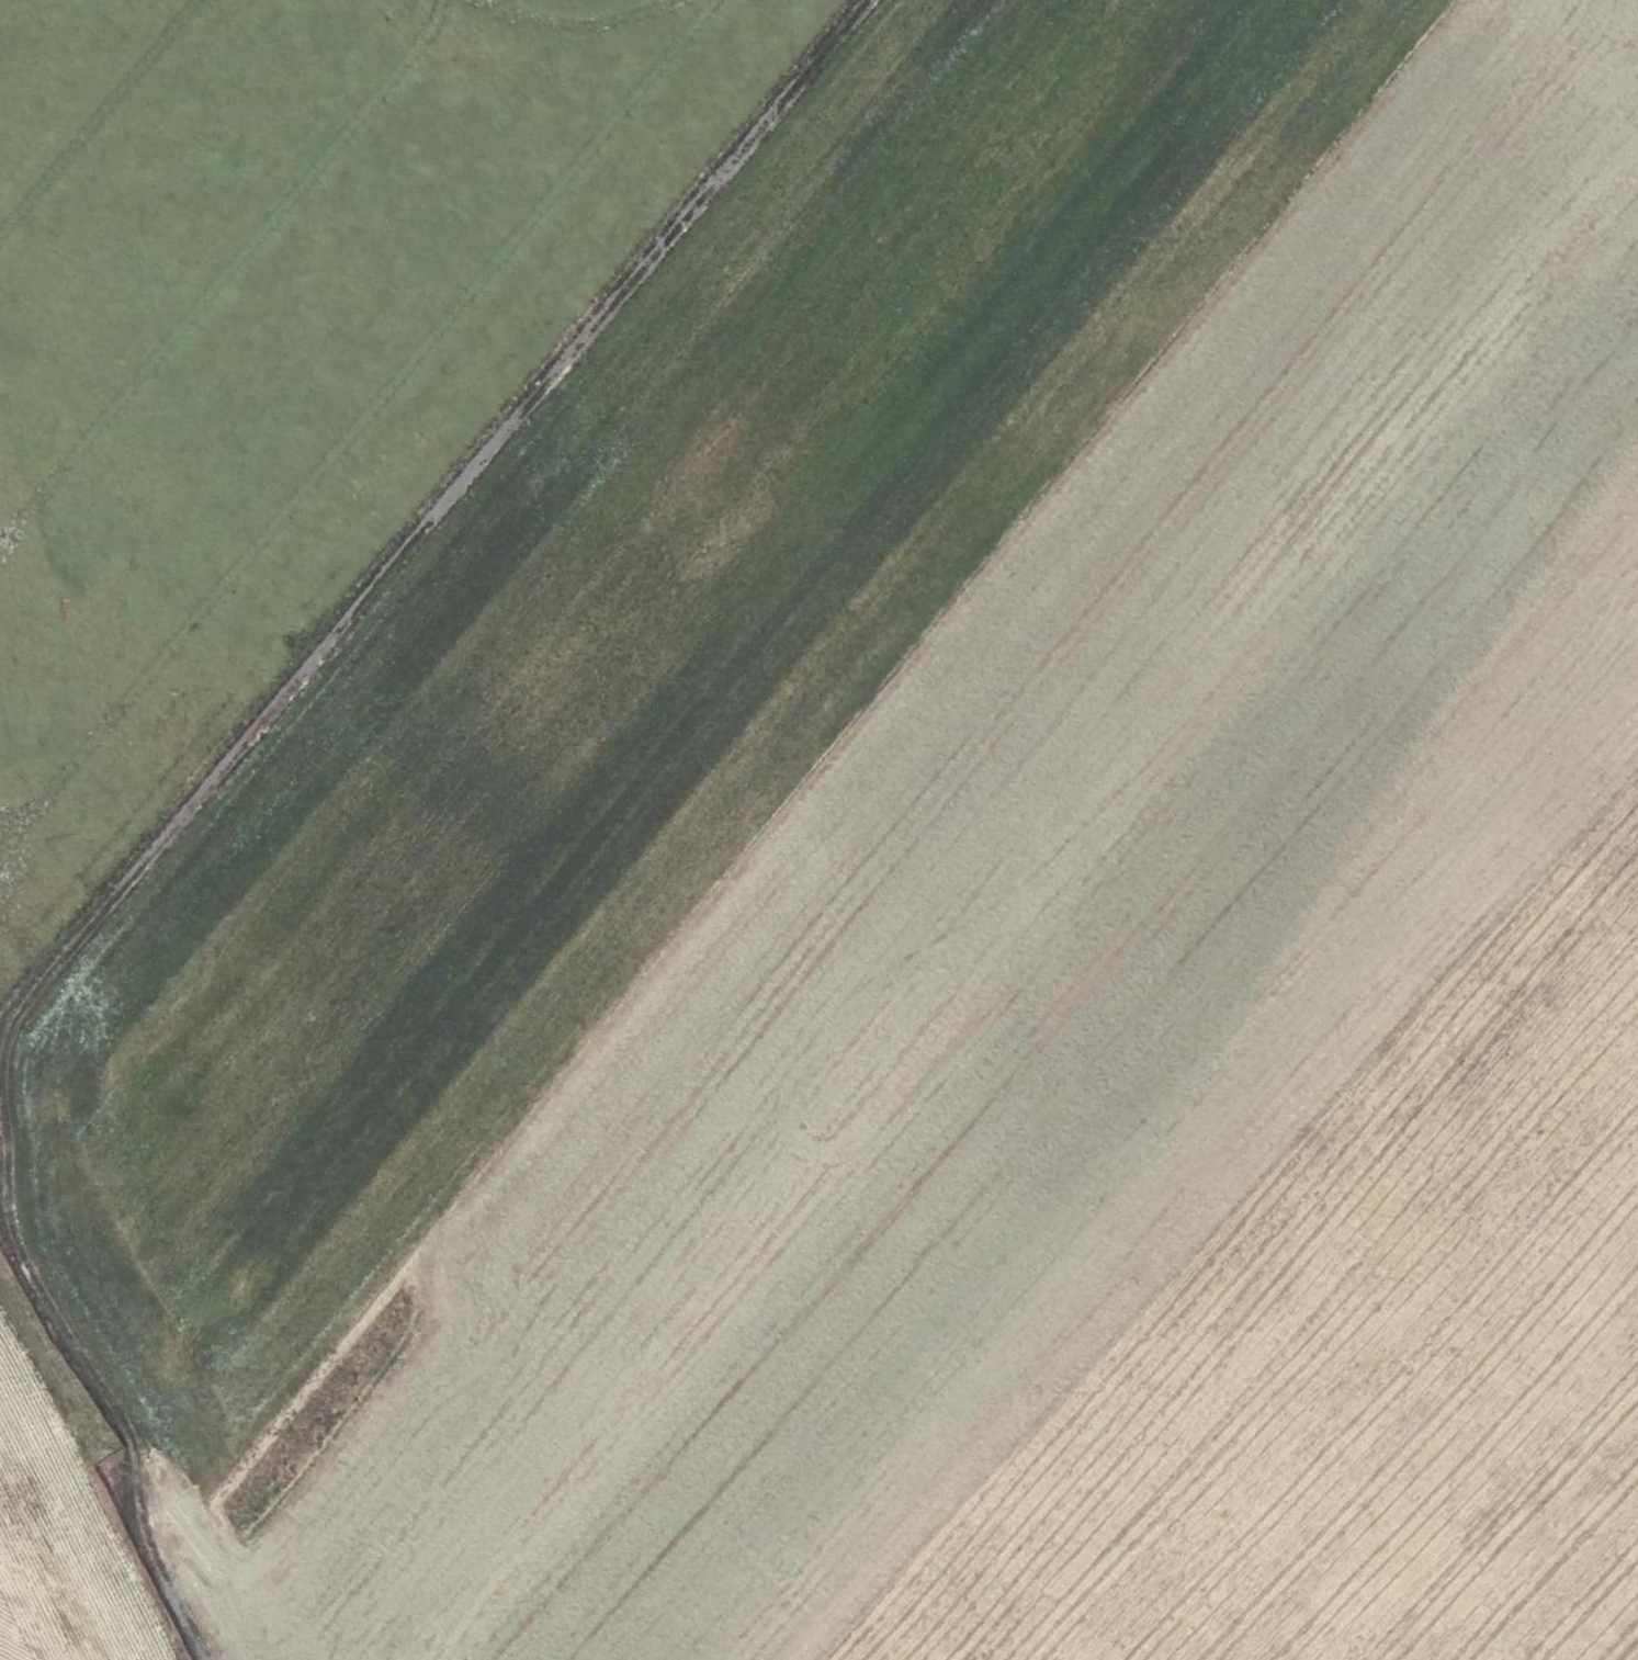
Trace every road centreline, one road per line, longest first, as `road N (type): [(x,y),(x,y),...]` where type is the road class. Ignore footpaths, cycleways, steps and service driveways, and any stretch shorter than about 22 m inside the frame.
road 1 (track): [(0,1304),(89,1446)]

